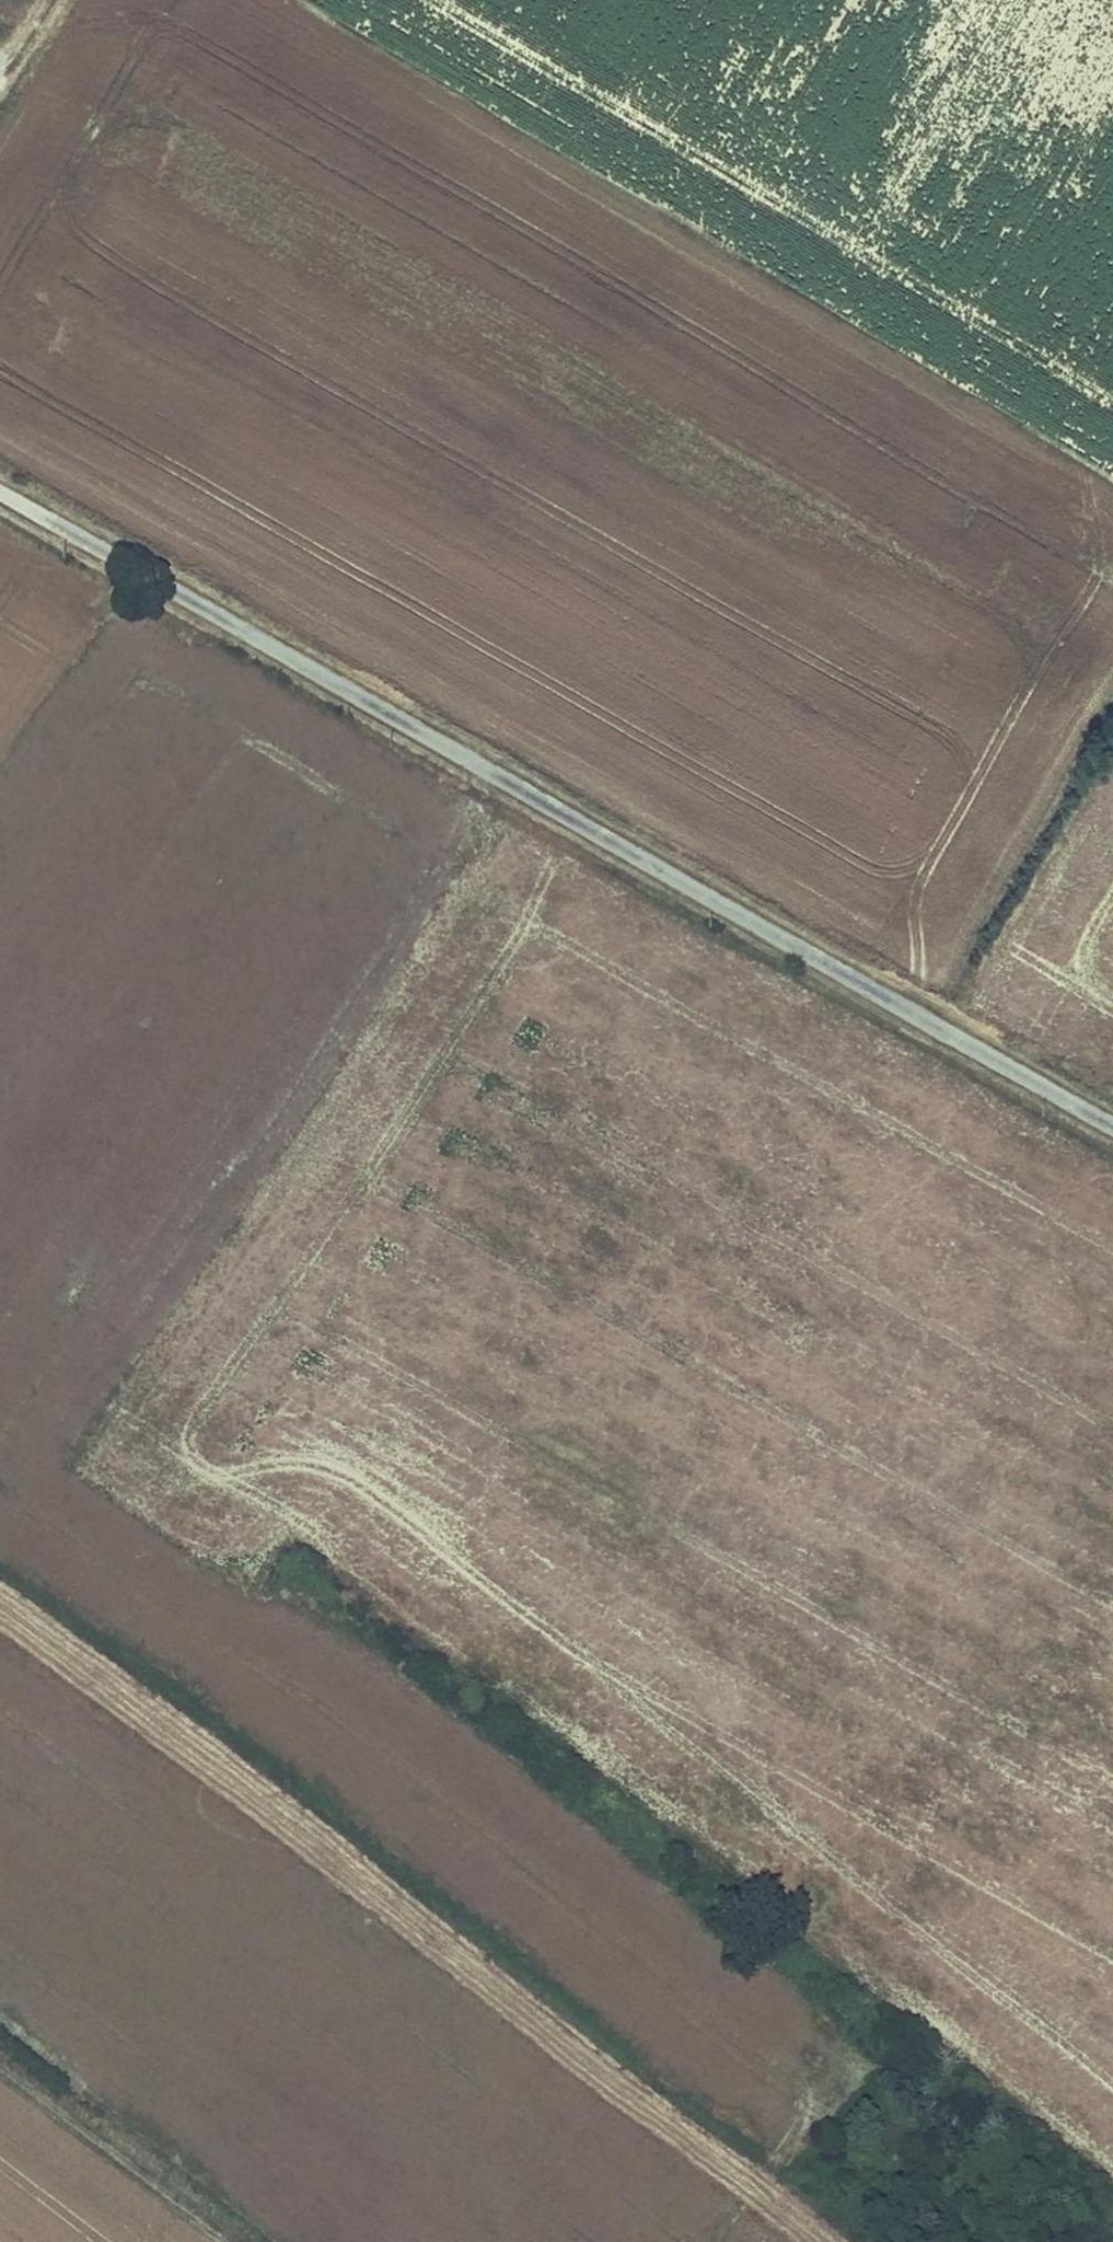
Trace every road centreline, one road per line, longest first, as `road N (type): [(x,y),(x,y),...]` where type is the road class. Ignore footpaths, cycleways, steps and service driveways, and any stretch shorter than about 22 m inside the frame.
road 1 (unclassified): [(1112,1128),(0,495)]
road 2 (track): [(224,2241),(0,2066)]

